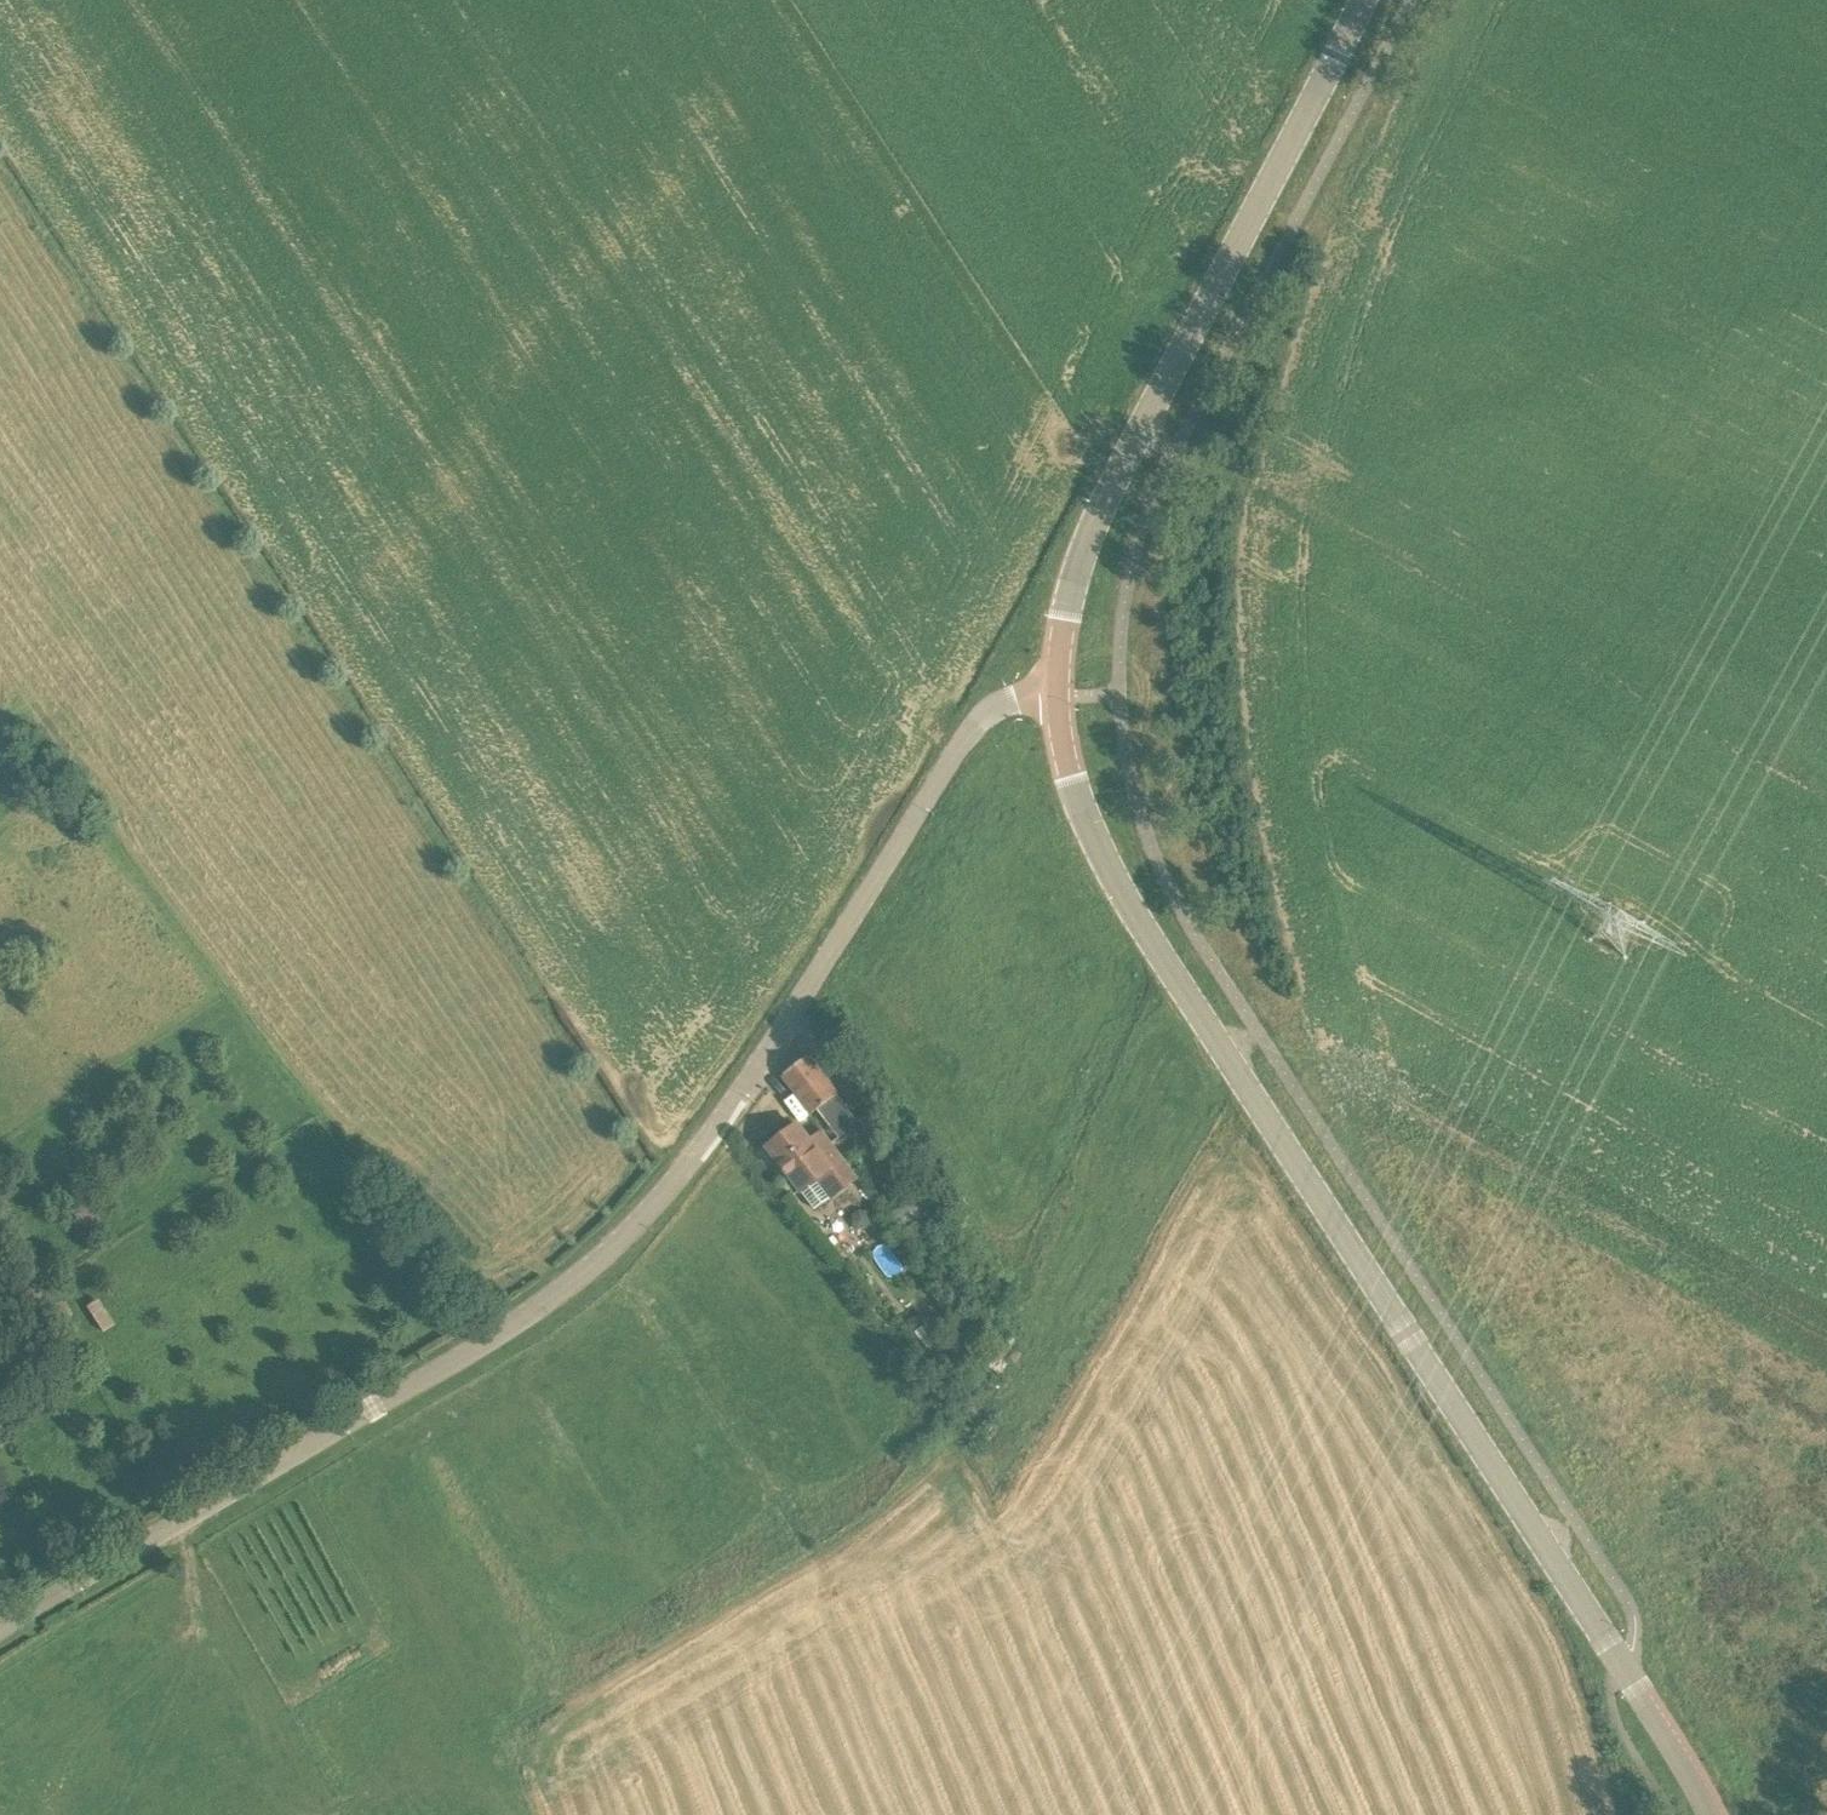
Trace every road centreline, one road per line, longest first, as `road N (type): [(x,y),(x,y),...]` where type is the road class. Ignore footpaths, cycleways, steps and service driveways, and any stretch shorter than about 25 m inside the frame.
road 1 (unclassified): [(0,1631),(571,1286),(655,1221),(750,1091),(963,745),(993,710),(1059,697)]
road 2 (tertiary): [(1709,1814),(1108,856),(1075,781),(1059,697)]
road 3 (tertiary): [(1059,697),(1070,595),(1089,537),(1363,0)]

